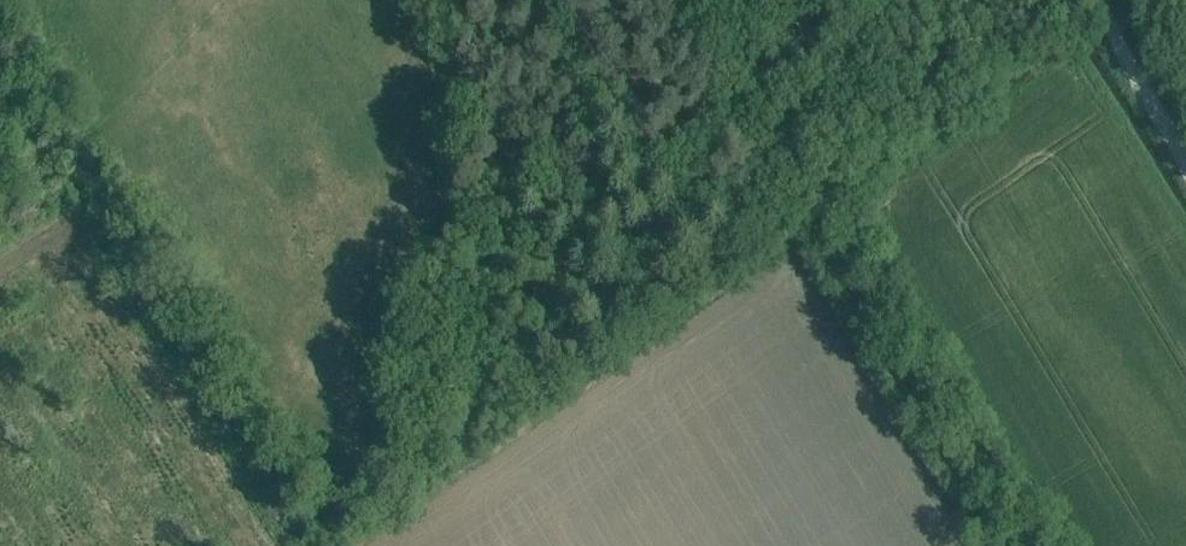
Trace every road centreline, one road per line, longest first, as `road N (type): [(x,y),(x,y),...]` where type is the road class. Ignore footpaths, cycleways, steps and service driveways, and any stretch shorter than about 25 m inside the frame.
road 1 (track): [(1185,161),(1091,0)]

